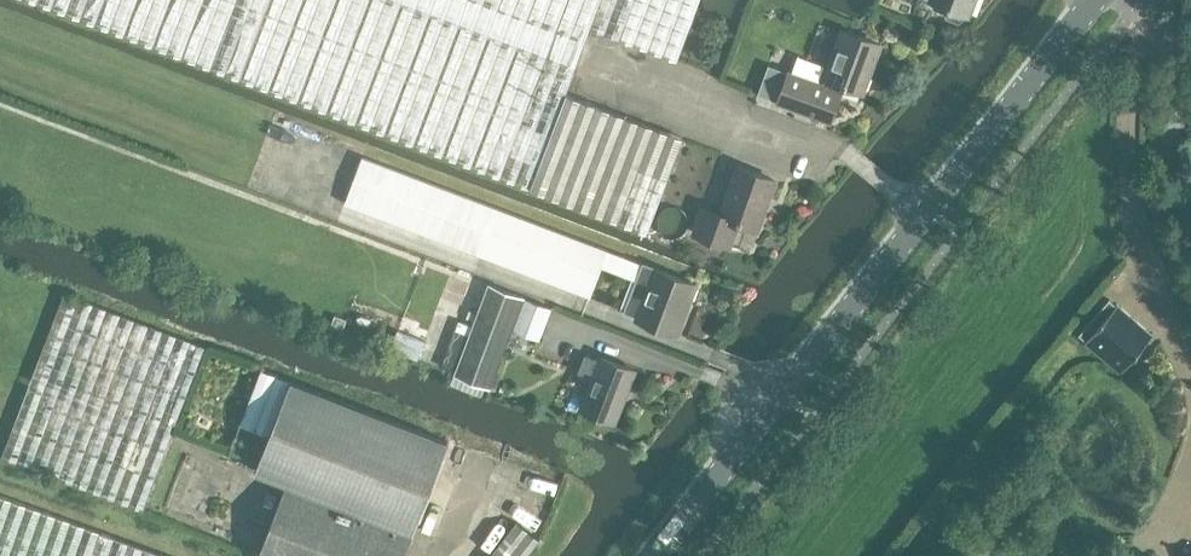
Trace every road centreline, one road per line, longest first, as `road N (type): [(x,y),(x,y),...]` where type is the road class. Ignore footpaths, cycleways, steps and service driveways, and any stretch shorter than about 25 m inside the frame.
road 1 (tertiary): [(657,555),(1099,0)]

